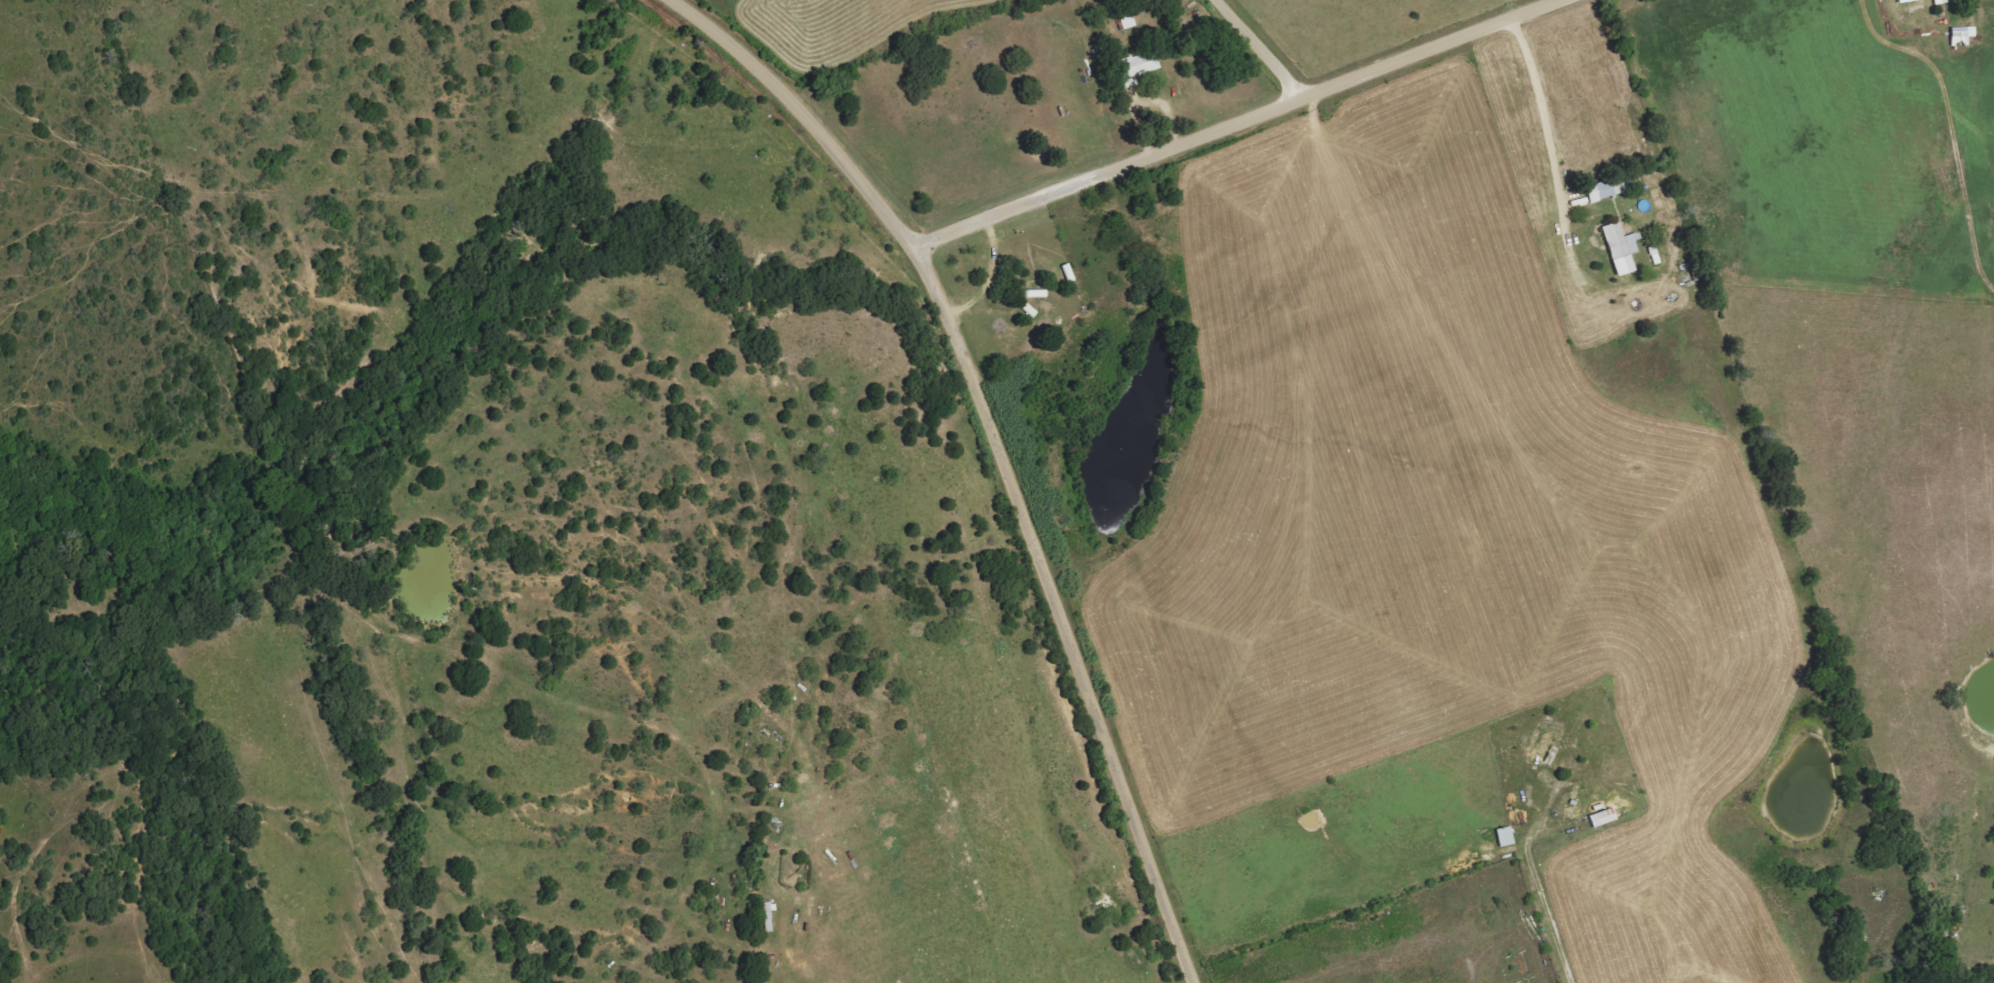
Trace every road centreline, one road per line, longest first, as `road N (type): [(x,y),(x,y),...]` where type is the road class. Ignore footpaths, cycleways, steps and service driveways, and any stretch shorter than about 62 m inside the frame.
road 1 (residential): [(1186,982),(1082,666),(1032,567),(1028,527),(1013,517),(973,380),(914,248),(808,120),(670,0)]
road 2 (residential): [(951,233),(1564,0)]
road 3 (residential): [(1299,102),(1213,0)]

